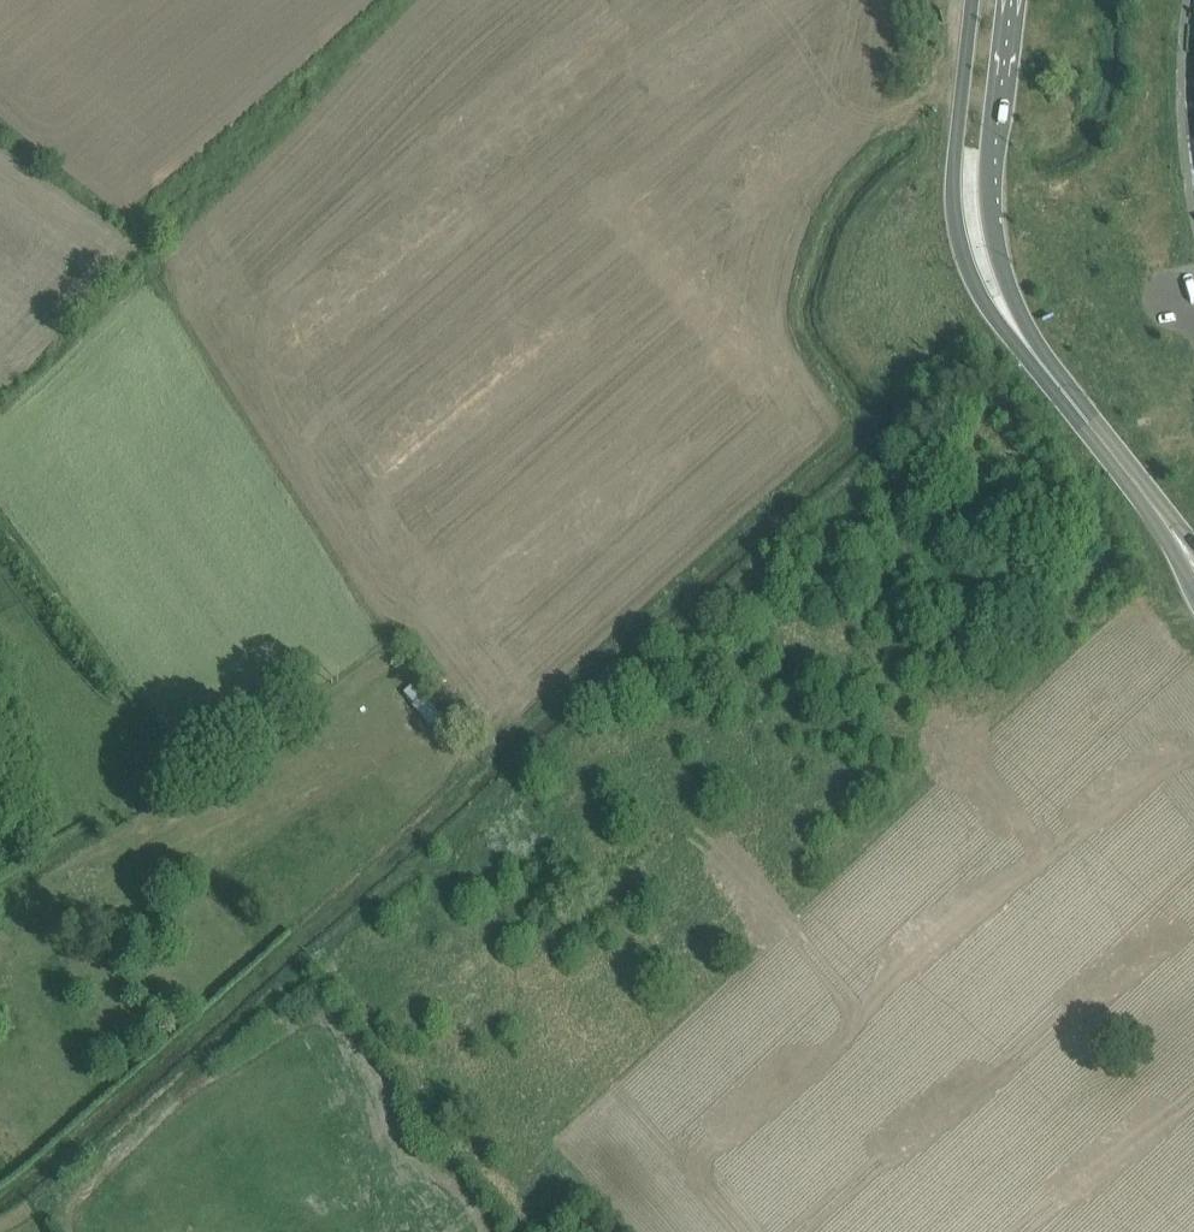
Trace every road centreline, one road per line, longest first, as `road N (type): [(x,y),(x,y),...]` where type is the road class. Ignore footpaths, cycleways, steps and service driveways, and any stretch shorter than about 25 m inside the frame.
road 1 (tertiary): [(972,0),(953,207),(960,248),(986,304),(1014,326)]
road 2 (tertiary): [(1014,326),(992,230),(1013,0)]
road 3 (tertiary): [(1193,570),(1014,326)]

